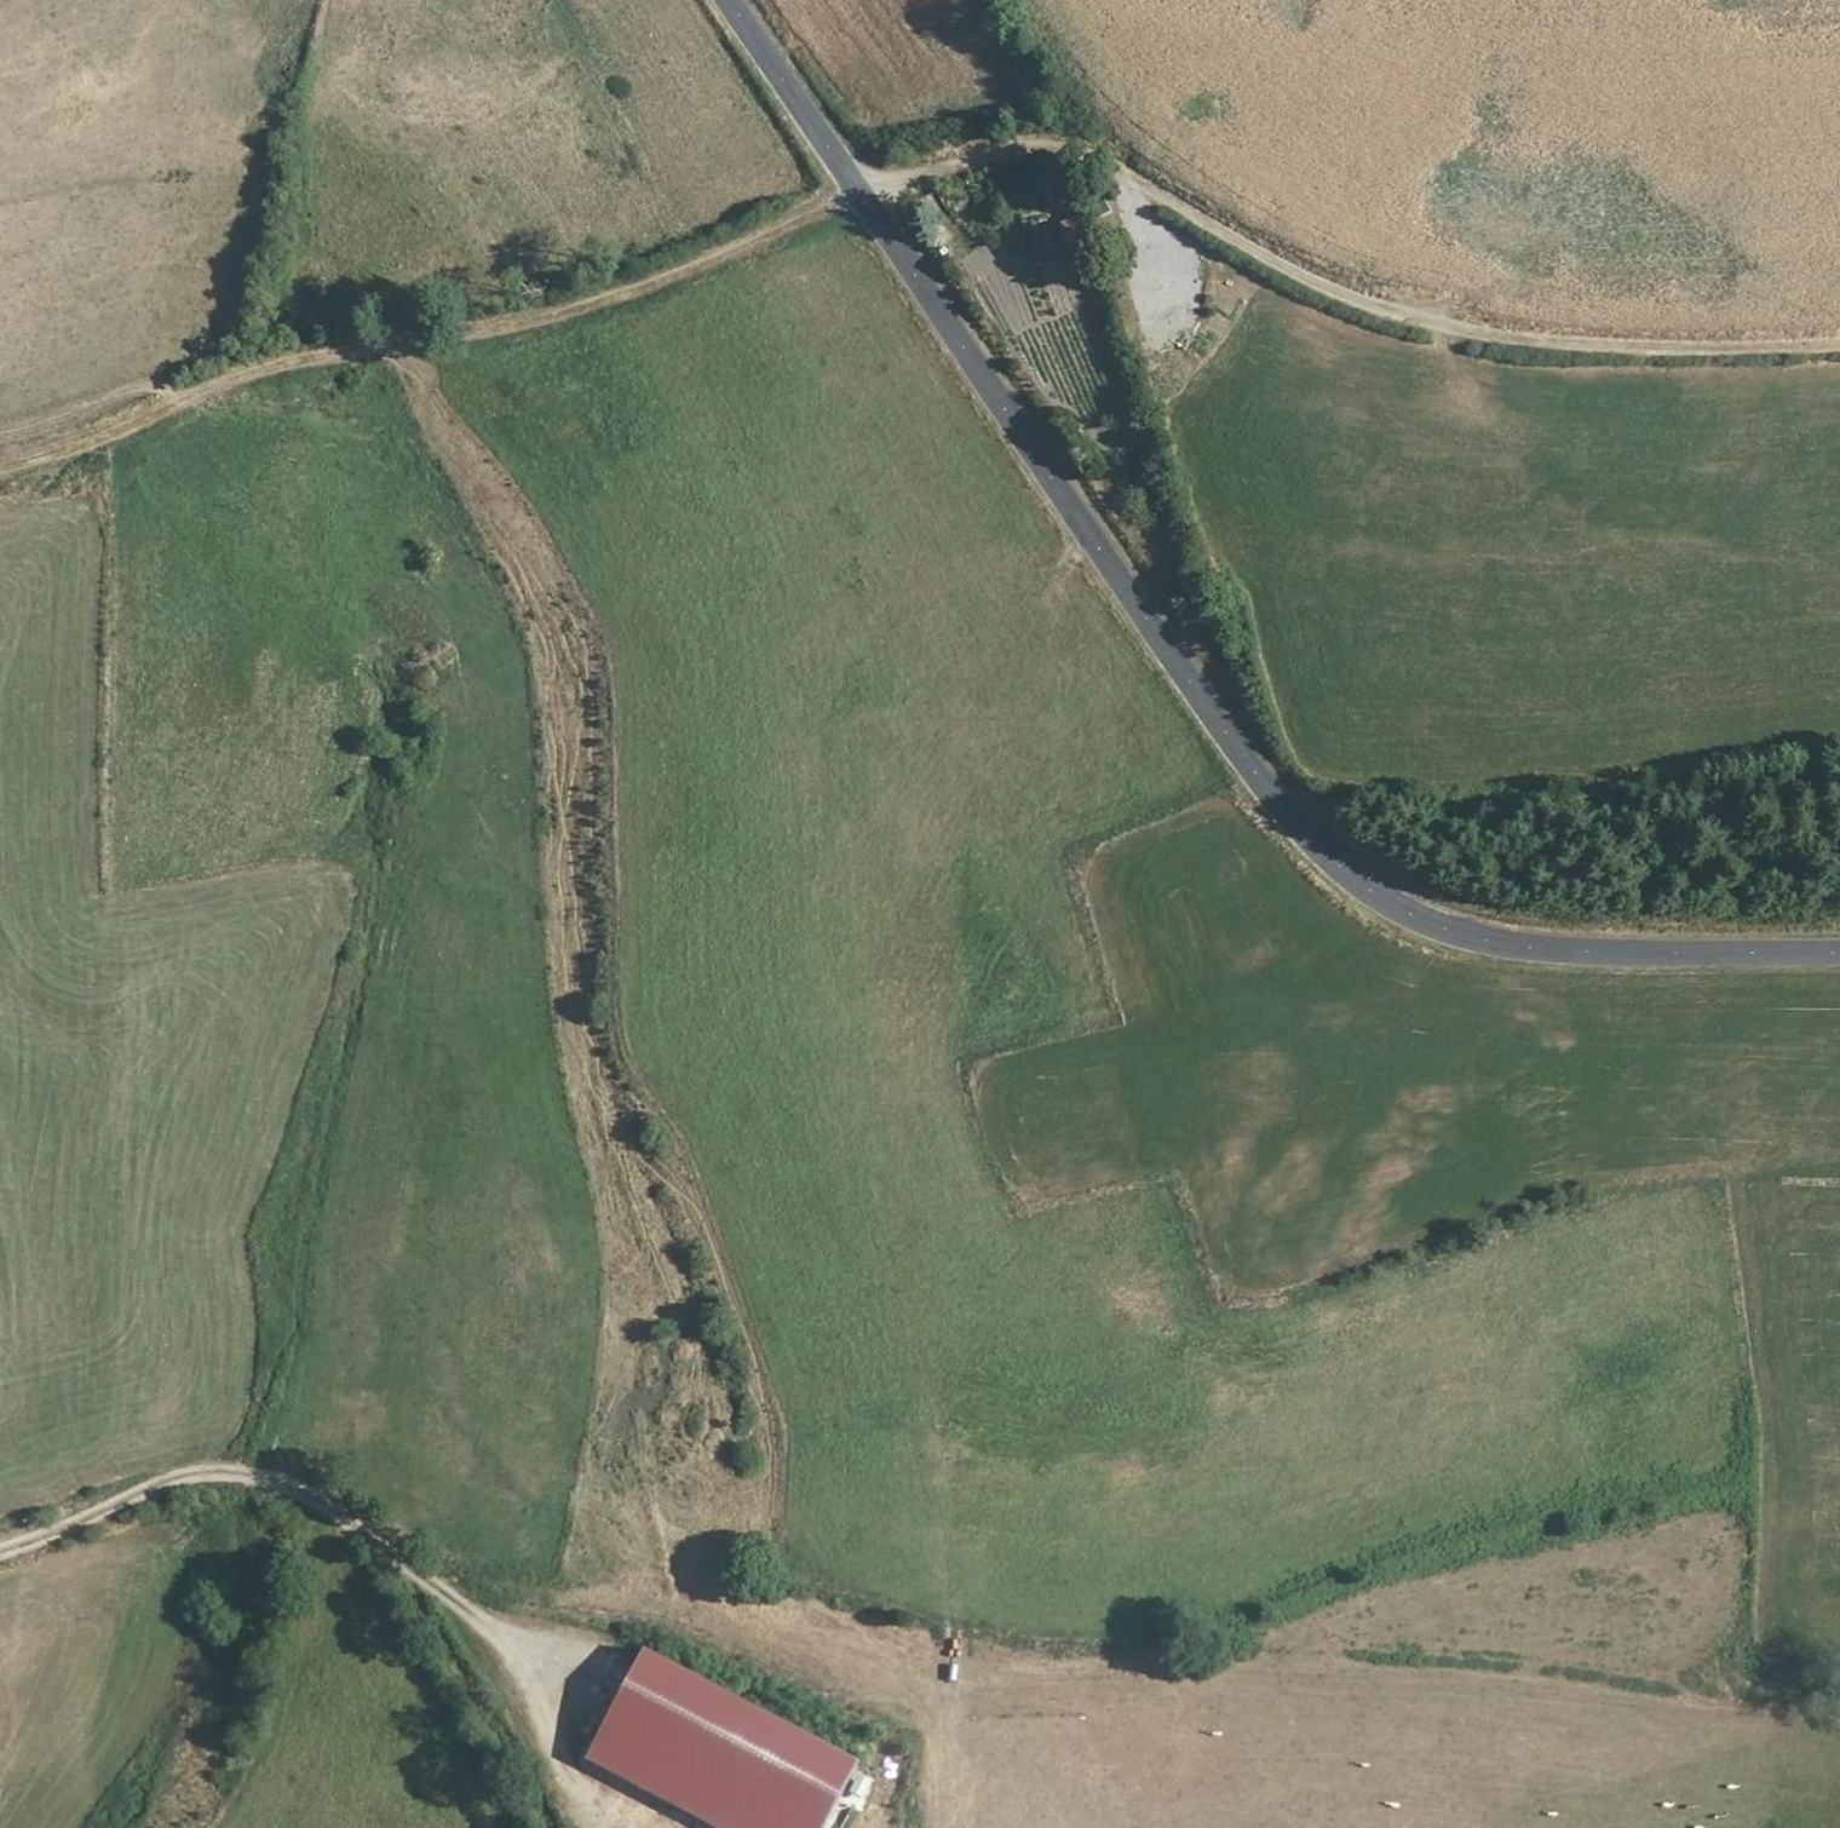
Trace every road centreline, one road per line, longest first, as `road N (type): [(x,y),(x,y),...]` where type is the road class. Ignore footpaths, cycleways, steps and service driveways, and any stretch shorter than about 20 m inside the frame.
road 1 (track): [(0,470),(113,435),(273,367),(541,321),(737,250),(856,196),(1027,149),(1072,149),(1115,161),(1337,289),(1463,329),(1635,344),(1839,343)]
road 2 (tertiary): [(736,0),(1250,762),(1333,861),(1405,911),(1520,946),(1839,952)]
road 3 (track): [(0,1551),(184,1476),(220,1469),(256,1472),(308,1492),(410,1567)]

